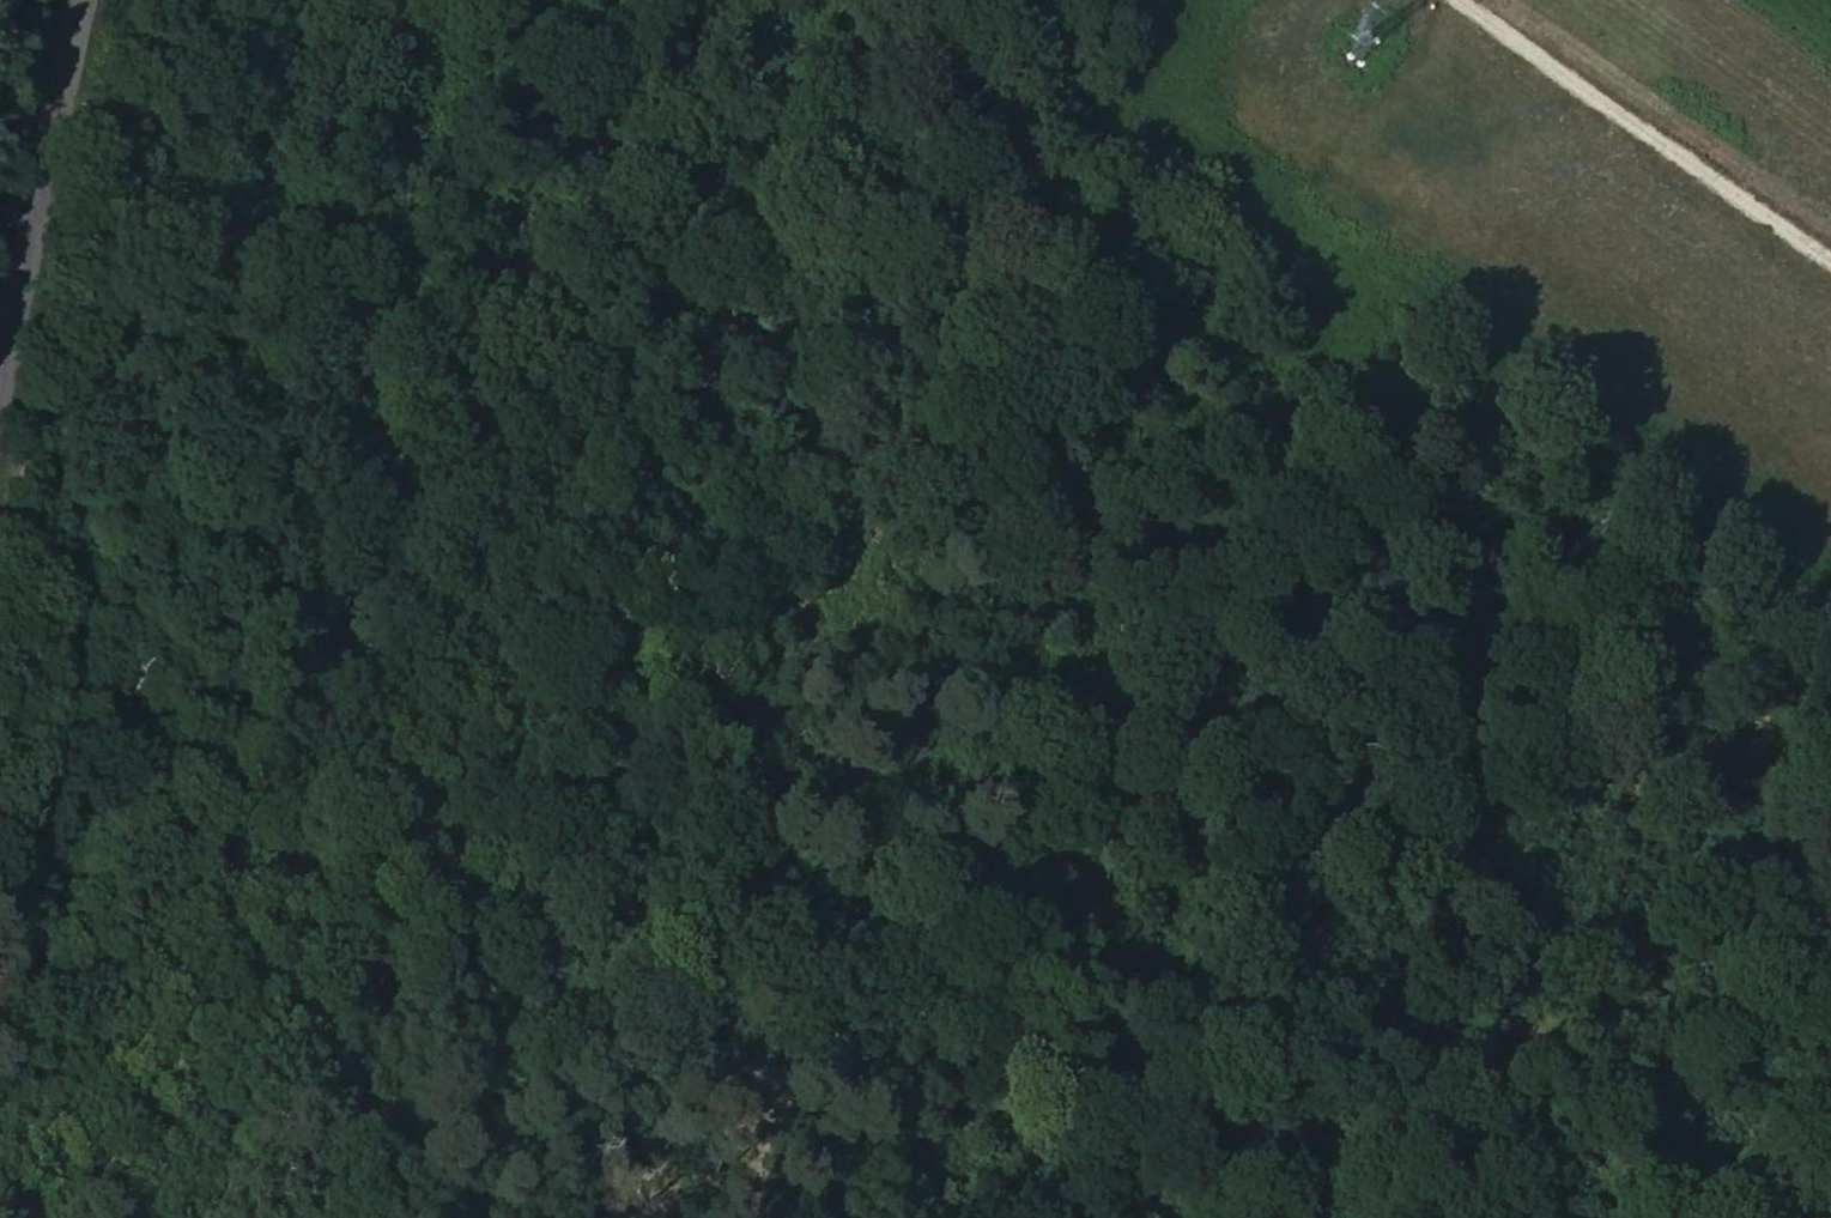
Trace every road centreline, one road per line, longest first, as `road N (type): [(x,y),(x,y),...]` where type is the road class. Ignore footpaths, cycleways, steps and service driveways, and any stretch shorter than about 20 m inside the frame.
road 1 (track): [(1459,0),(1830,258)]
road 2 (tertiary): [(83,0),(0,386)]

